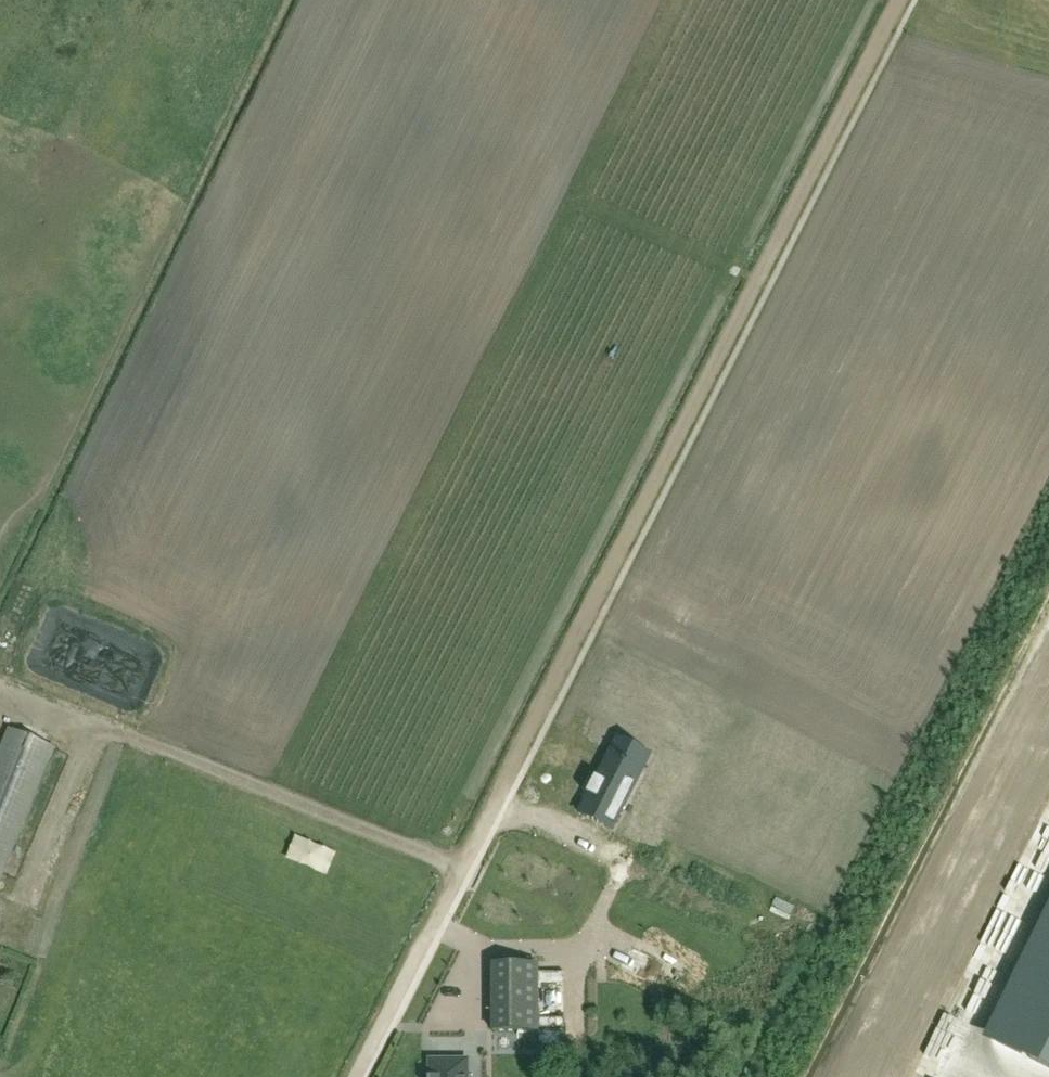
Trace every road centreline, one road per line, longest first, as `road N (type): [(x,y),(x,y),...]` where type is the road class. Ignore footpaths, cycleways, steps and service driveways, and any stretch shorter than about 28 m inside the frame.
road 1 (track): [(899,0),(357,1076)]

